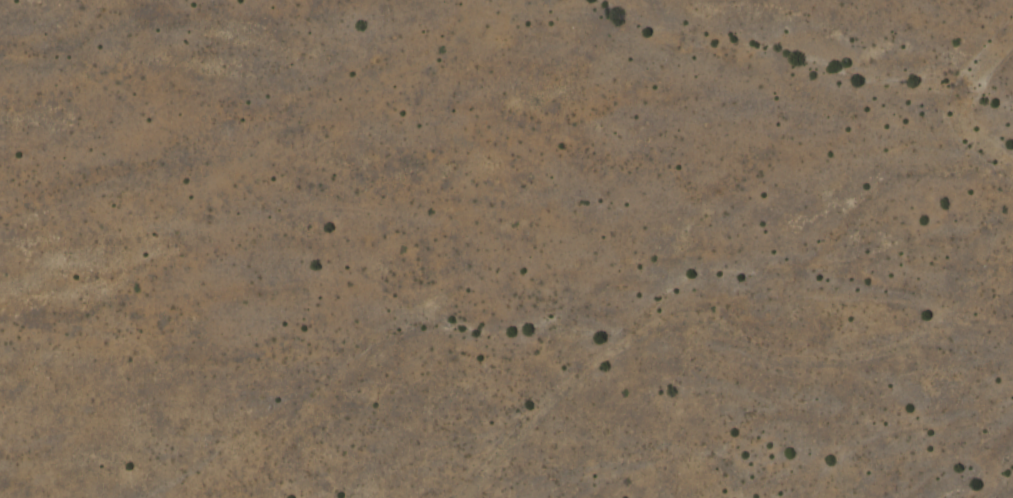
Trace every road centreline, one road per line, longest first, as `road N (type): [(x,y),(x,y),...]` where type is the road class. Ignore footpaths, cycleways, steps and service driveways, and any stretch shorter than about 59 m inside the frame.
road 1 (track): [(528,0),(363,188),(17,449),(0,470)]

